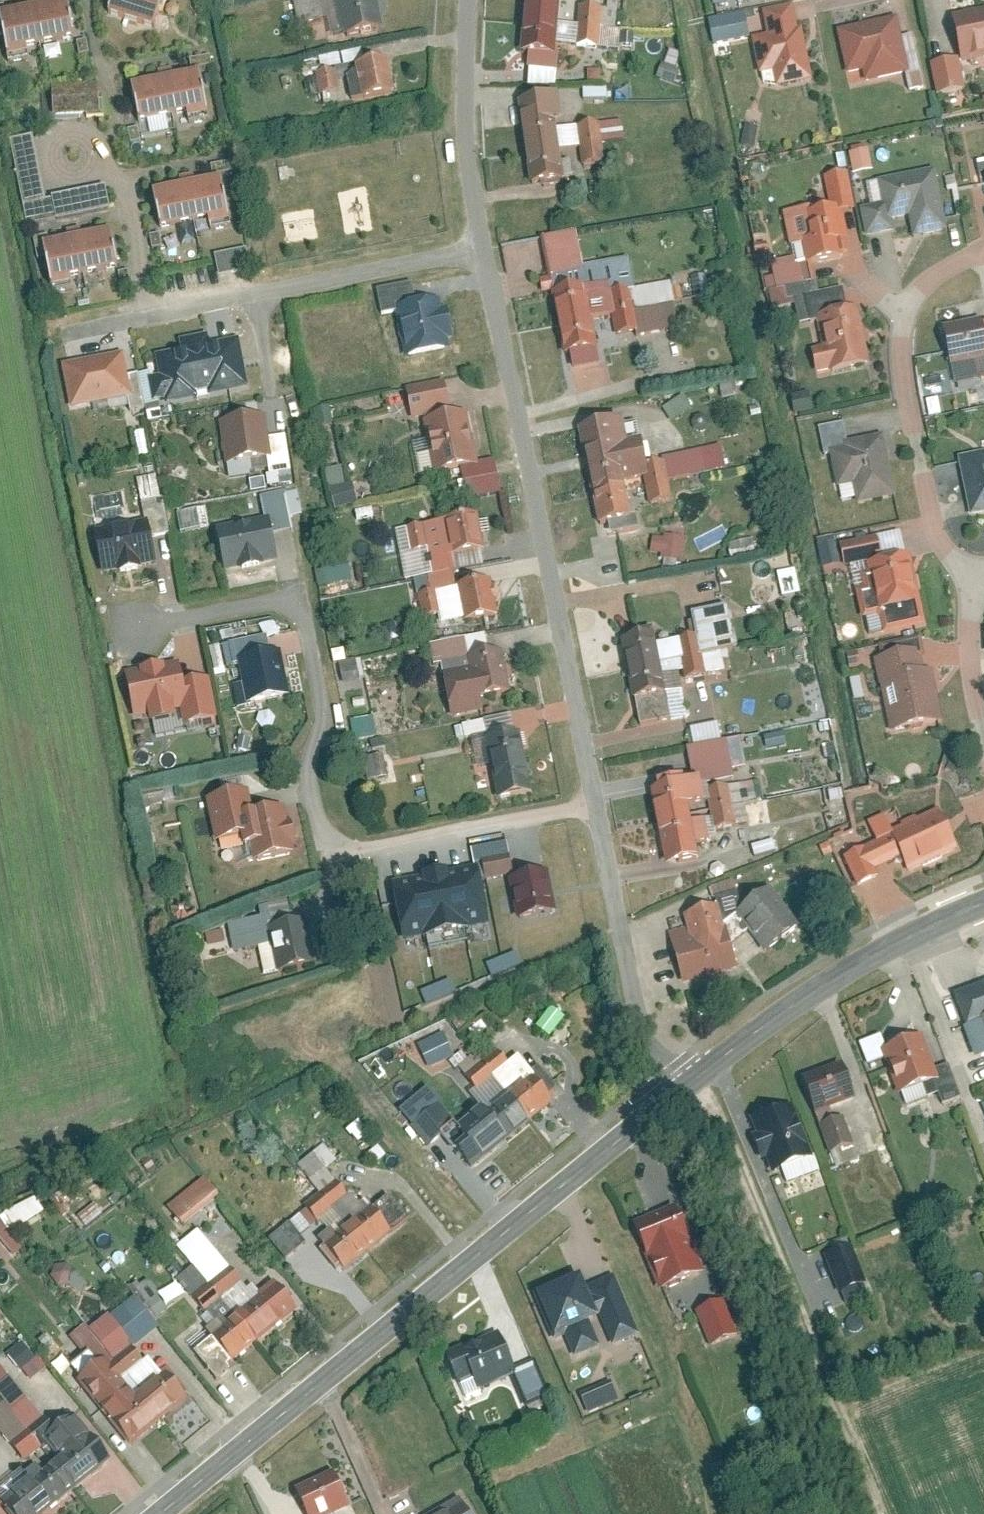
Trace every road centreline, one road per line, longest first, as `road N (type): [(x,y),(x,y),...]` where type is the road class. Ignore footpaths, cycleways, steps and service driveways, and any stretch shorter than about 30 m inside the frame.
road 1 (residential): [(131,627),(288,602),(300,607),(322,717),(314,794),(325,828),(349,850),(594,802)]
road 2 (residential): [(160,1513),(670,1095)]
road 3 (residential): [(482,251),(594,802)]
road 4 (residential): [(983,237),(960,242),(921,280),(907,327),(944,544),(979,586)]
road 5 (residential): [(670,1095),(795,1003),(983,902)]
road 6 (residential): [(594,802),(624,999),(639,1046),(670,1095)]
road 7 (residential): [(465,0),(465,118),(482,251)]
road 8 (residential): [(254,298),(482,251)]
road 9 (residential): [(979,586),(973,693),(983,730)]
road 10 (residential): [(149,316),(123,182)]
road 11 (residential): [(123,182),(104,151),(118,128),(107,71)]

